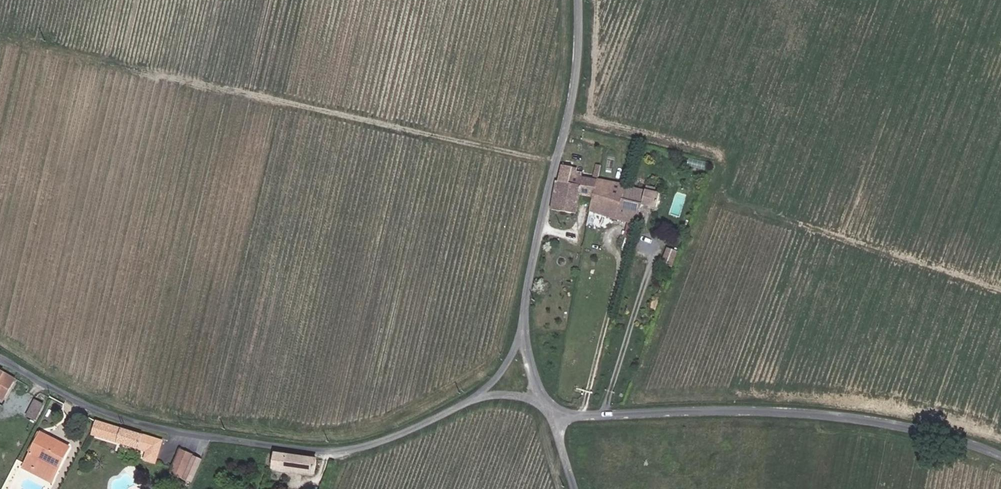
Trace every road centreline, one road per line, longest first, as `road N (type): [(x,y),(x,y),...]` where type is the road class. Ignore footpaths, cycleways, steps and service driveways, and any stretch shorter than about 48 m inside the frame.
road 1 (unclassified): [(5,358),(85,401),(173,432),(333,454),(488,394)]
road 2 (unclassified): [(552,414),(859,418),(924,429),(1000,456)]
road 3 (unclassified): [(582,0),(577,92),(526,294),(526,347)]

